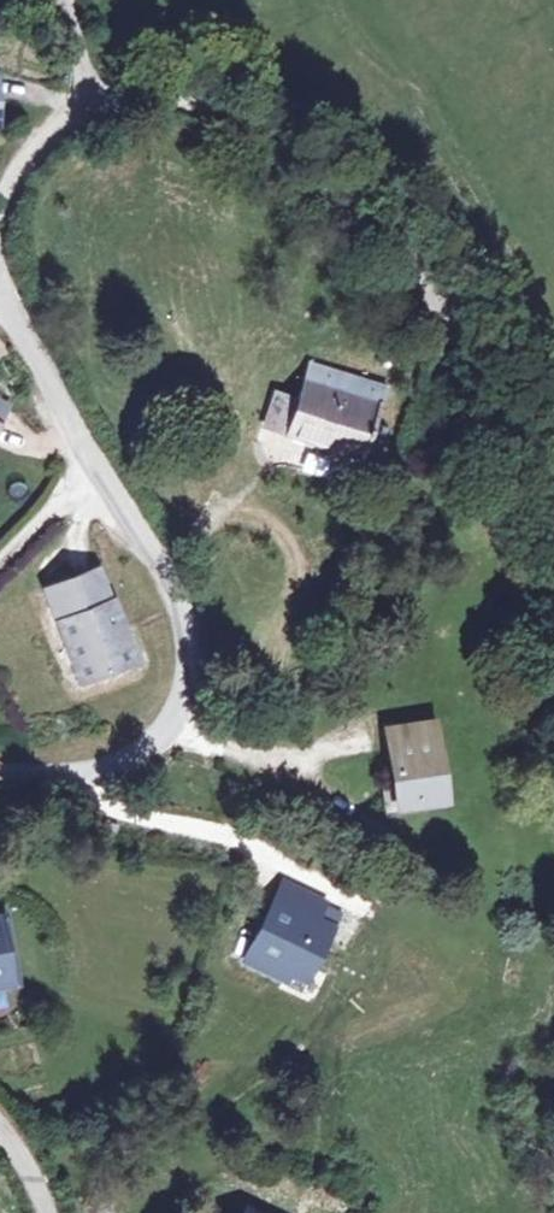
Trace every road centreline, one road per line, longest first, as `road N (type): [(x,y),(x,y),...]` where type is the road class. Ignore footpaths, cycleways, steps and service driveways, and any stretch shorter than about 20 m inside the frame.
road 1 (residential): [(0,772),(127,766),(180,707),(191,666),(189,628),(172,590),(0,302)]
road 2 (residential): [(97,92),(135,88),(246,124),(379,231),(440,307),(553,498)]
road 3 (residential): [(0,205),(51,122),(97,92)]

